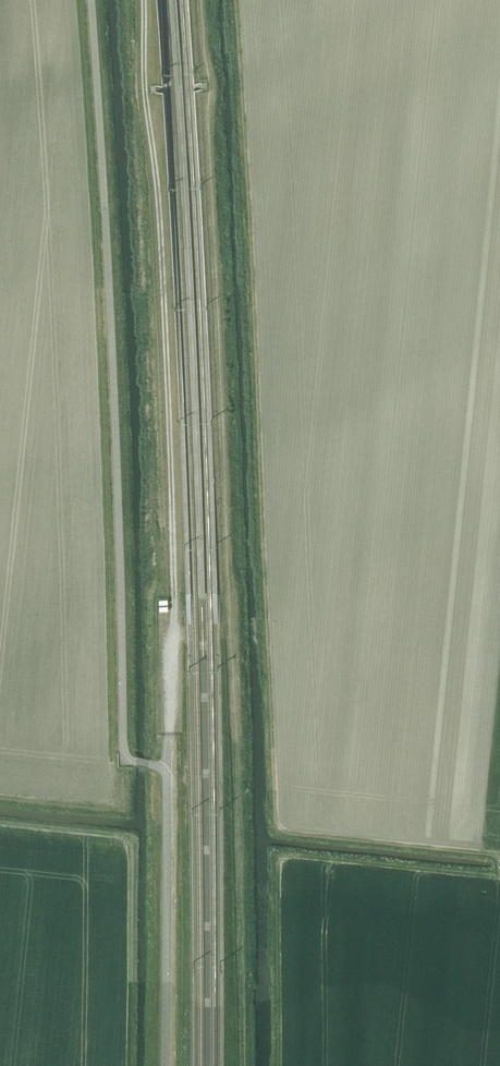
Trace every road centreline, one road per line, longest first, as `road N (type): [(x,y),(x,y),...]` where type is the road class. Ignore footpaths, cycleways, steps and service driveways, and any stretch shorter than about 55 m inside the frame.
road 1 (track): [(245,1065),(239,759),(207,121),(212,89),(200,0)]
road 2 (track): [(142,0),(170,459),(166,736)]

